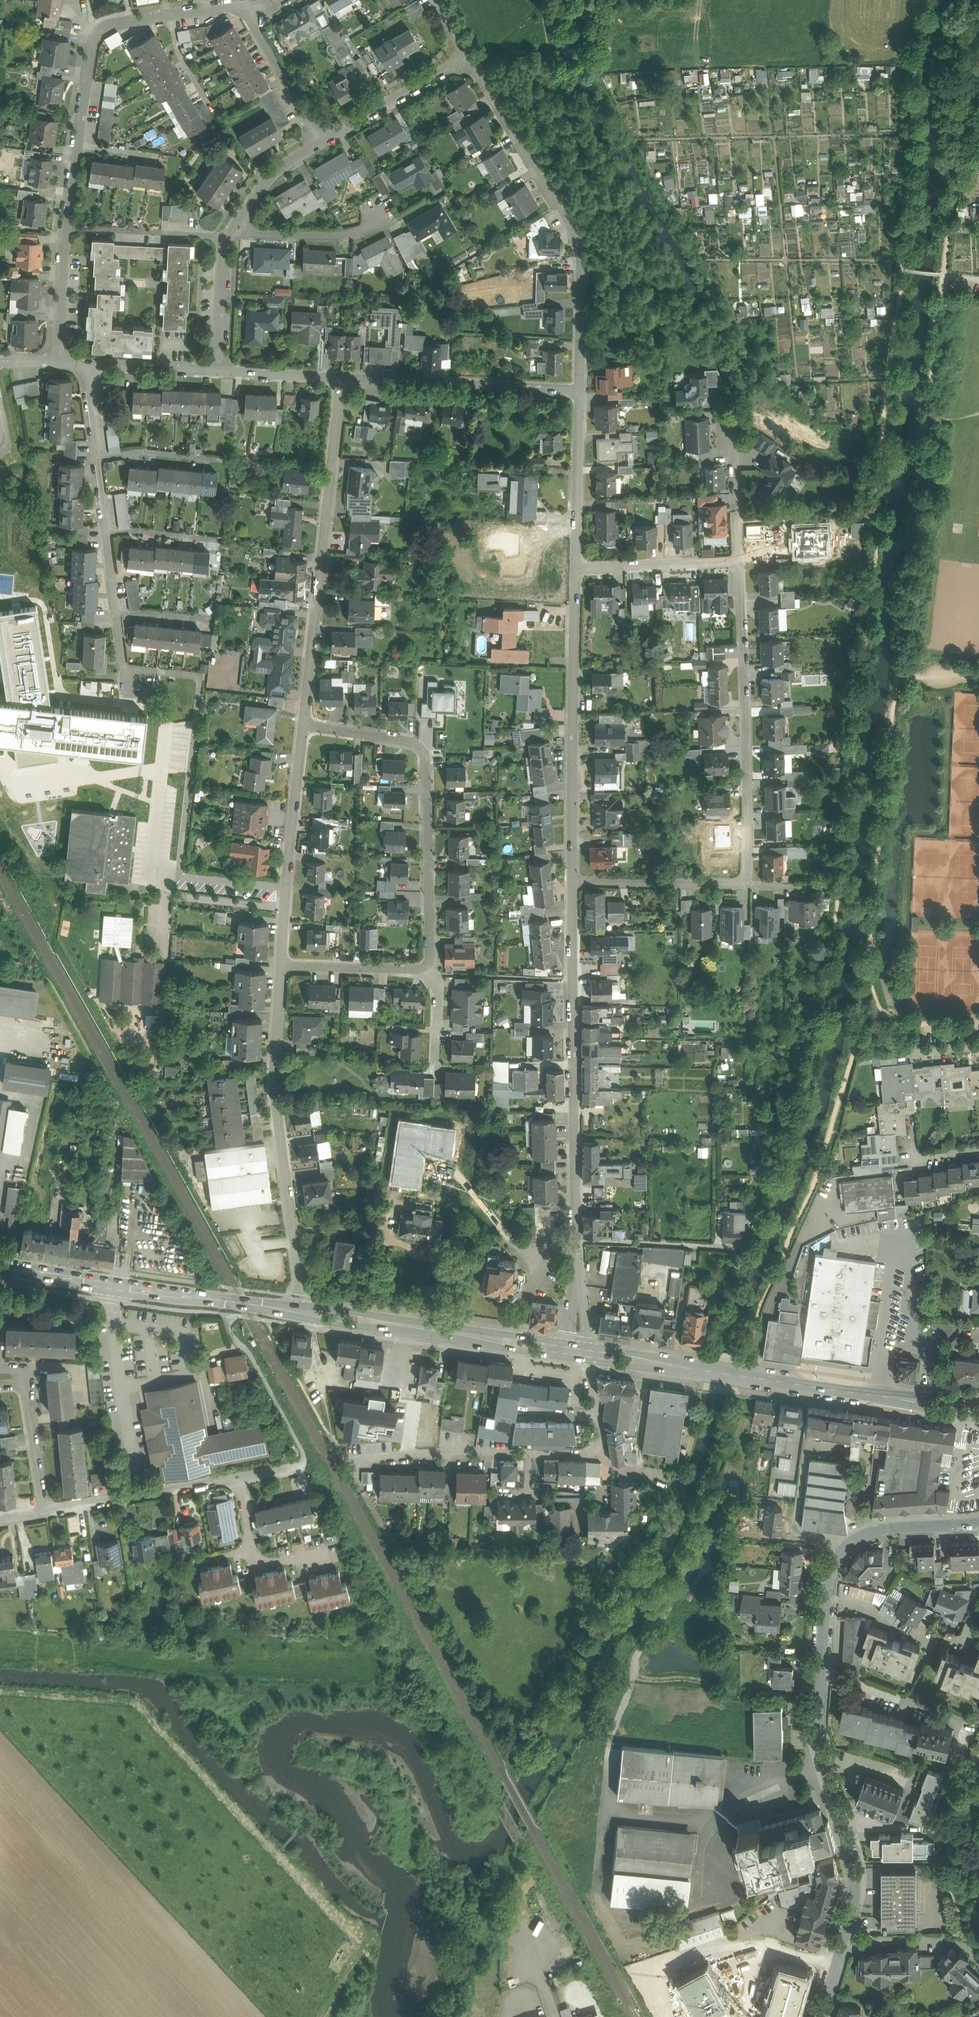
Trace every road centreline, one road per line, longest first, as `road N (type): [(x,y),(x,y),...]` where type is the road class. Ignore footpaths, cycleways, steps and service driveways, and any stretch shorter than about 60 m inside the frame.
road 1 (residential): [(978,1524),(884,1529),(851,1541),(827,1575),(815,1723),(855,1898),(819,2016)]
road 2 (residential): [(576,1349),(577,882)]
road 3 (residential): [(584,390),(586,266),(577,233),(471,56)]
road 4 (residential): [(64,229),(94,34),(111,22),(185,10),(229,4),(247,11)]
road 5 (residential): [(436,973),(430,753),(418,743),(304,725)]
road 6 (residential): [(304,725),(342,379)]
road 7 (residential): [(347,1458),(592,1455),(594,1352)]
road 8 (residential): [(305,1311),(283,1144),(282,965)]
road 9 (primary): [(594,1352),(935,1405)]
road 10 (residential): [(738,562),(749,886)]
road 11 (residential): [(577,882),(580,569)]
road 12 (primary): [(0,1266),(305,1311)]
road 13 (primary): [(305,1311),(576,1349)]
road 14 (residential): [(584,390),(342,379)]
road 15 (residential): [(282,965),(304,725)]
road 16 (residential): [(471,56),(314,149)]
road 17 (residential): [(580,569),(584,390)]
road 18 (residential): [(577,882),(749,886)]
road 19 (residential): [(230,239),(64,229)]
road 20 (residential): [(388,222),(356,239),(230,239)]
road 21 (residential): [(580,569),(738,562)]
road 22 (residential): [(241,1476),(89,1504)]
road 23 (residential): [(282,965),(436,973)]
road 24 (residential): [(314,149),(247,11)]
road 25 (residential): [(220,371),(83,364)]
road 26 (residential): [(58,363),(64,229)]
road 27 (residential): [(95,459),(149,452),(228,461)]
road 28 (residential): [(726,429),(738,562)]
road 29 (residential): [(230,239),(220,371)]
road 30 (residential): [(314,149),(256,199),(230,239)]
road 31 (residential): [(342,379),(220,371)]
road 32 (residential): [(32,1392),(47,1513)]

